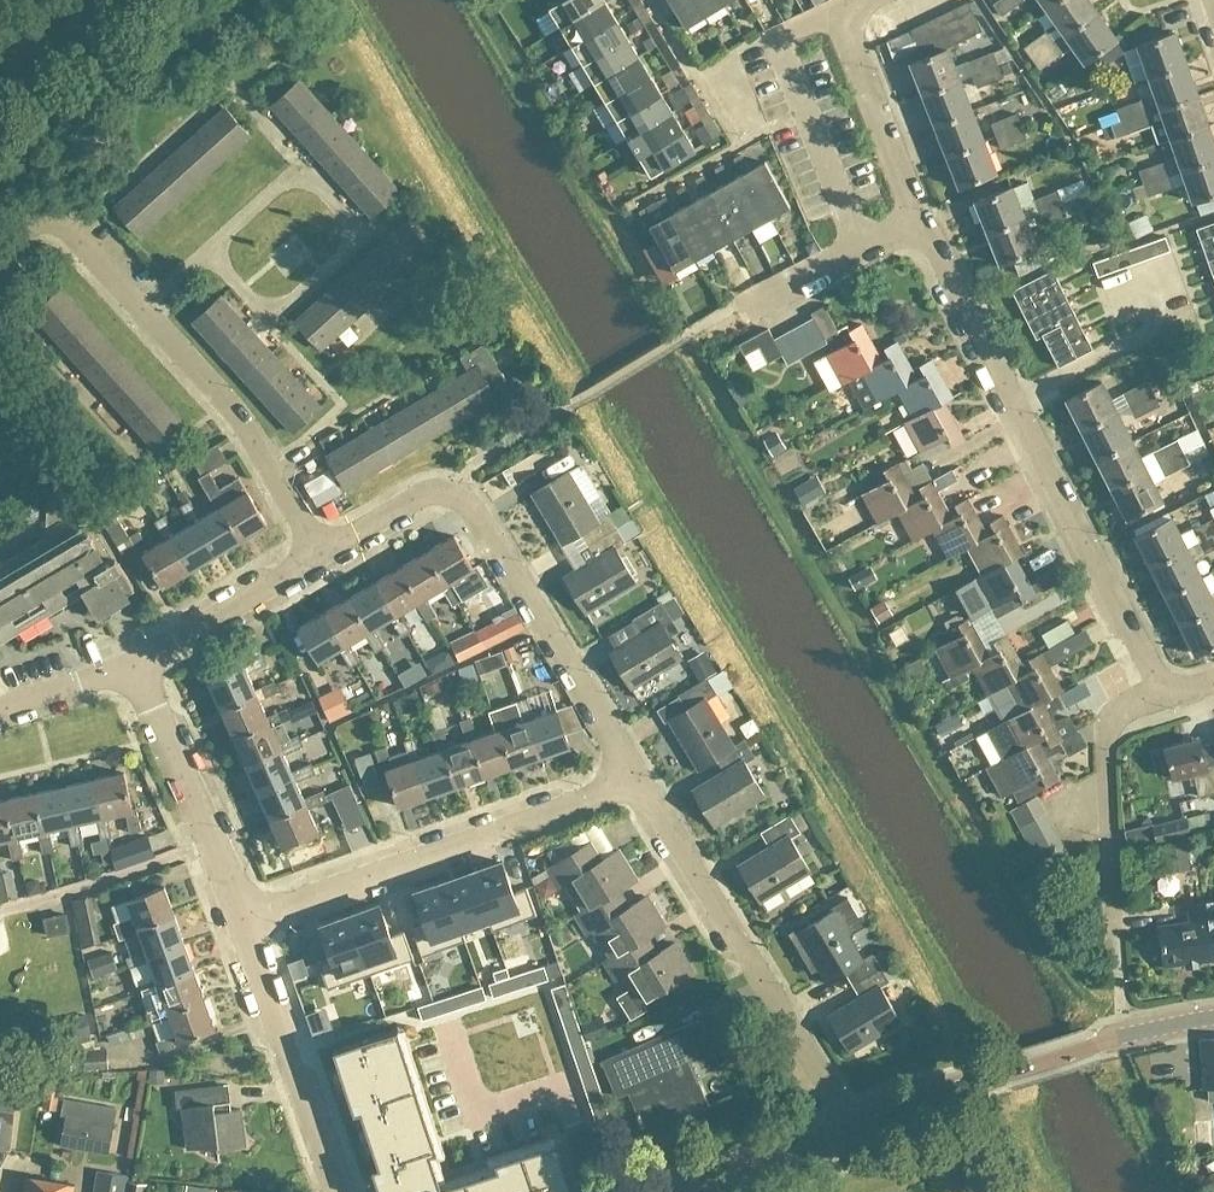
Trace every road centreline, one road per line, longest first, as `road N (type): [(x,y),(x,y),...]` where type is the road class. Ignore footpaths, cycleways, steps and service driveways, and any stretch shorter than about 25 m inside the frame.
road 1 (residential): [(1166,697),(921,221)]
road 2 (residential): [(0,274),(58,235),(78,240),(243,427),(324,553)]
road 3 (residential): [(324,553),(422,497),(452,501),(488,533),(643,783)]
road 4 (residential): [(240,930),(643,783)]
road 5 (residential): [(643,783),(853,1132)]
road 6 (unclassified): [(853,1132),(1094,1046),(1213,1019)]
road 7 (residential): [(859,250),(773,39),(837,13)]
road 8 (residential): [(333,1191),(240,930)]
road 9 (residential): [(1115,939),(1106,742),(1117,724),(1166,697)]
road 10 (residential): [(240,930),(137,677)]
road 11 (residential): [(137,677),(324,553)]
road 12 (residential): [(921,221),(837,13)]
road 13 (unclassified): [(709,1191),(853,1132)]
road 14 (residential): [(0,722),(137,677)]
road 15 (residential): [(736,308),(859,250)]

